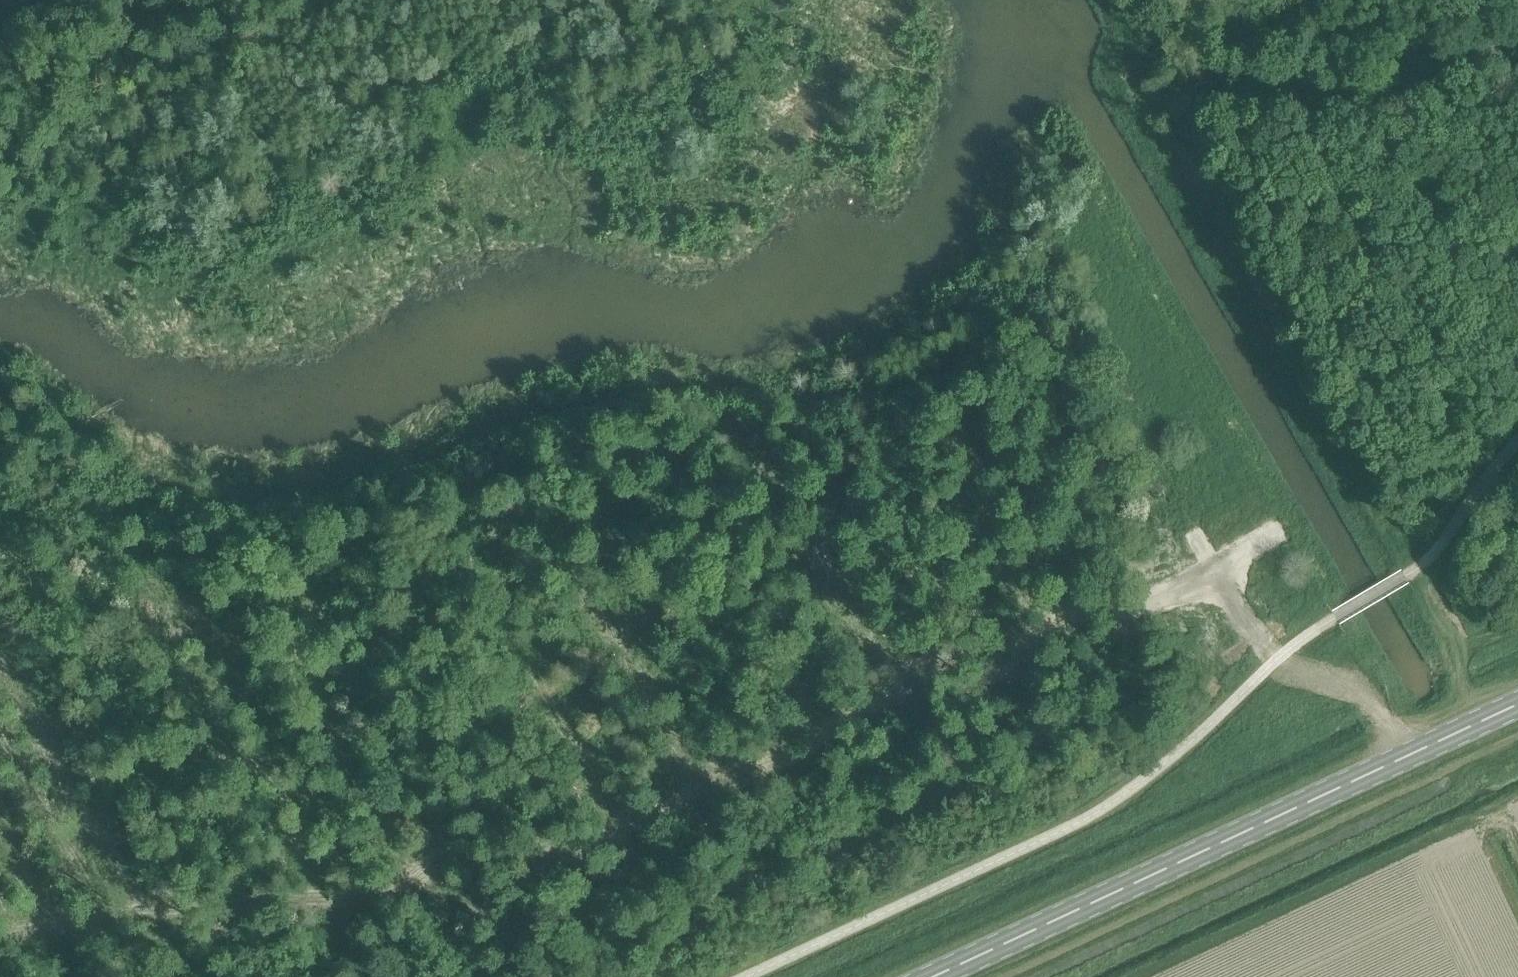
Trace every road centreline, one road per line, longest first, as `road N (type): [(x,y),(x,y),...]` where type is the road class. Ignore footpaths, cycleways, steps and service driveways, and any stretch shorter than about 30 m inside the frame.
road 1 (primary): [(929,976),(1517,703)]
road 2 (track): [(1269,533),(1162,596)]

